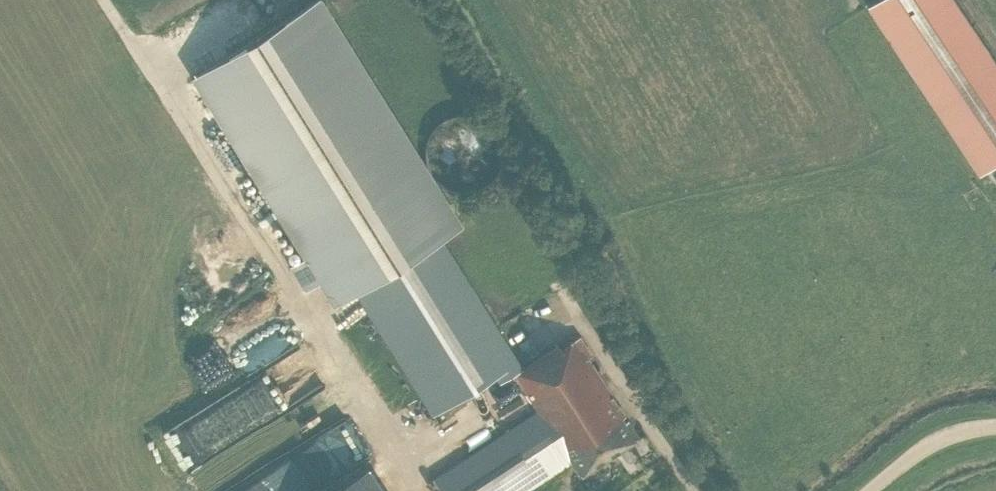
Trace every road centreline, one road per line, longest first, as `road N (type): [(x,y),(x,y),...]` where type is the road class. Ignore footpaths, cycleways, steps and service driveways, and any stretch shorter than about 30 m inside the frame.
road 1 (track): [(409,490),(101,0)]
road 2 (unclassified): [(867,490),(901,463),(995,426)]

